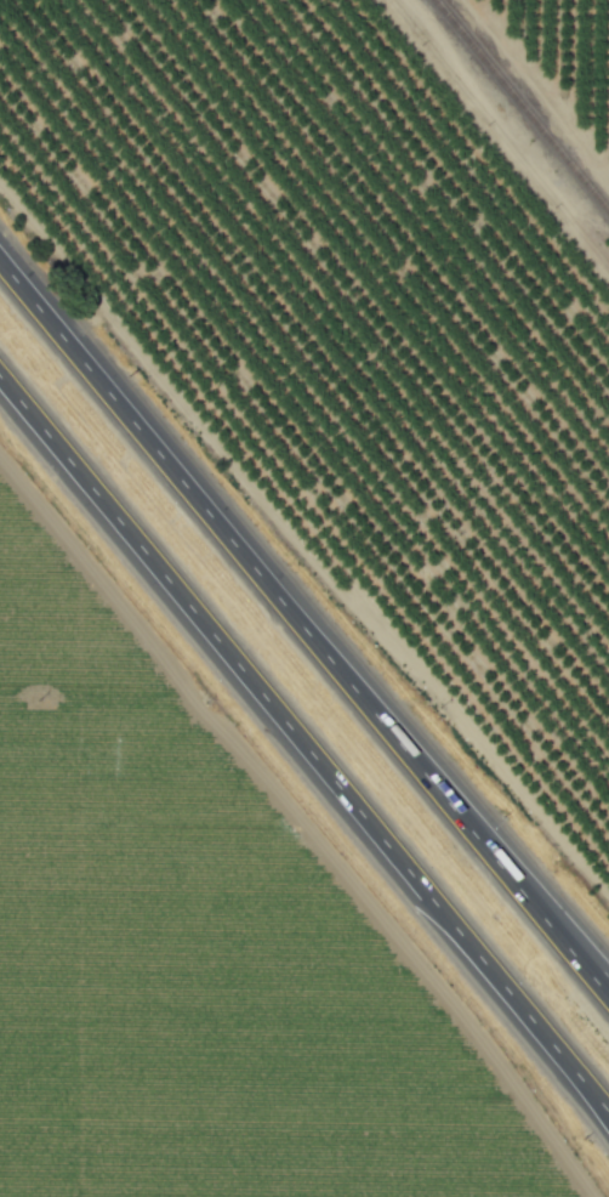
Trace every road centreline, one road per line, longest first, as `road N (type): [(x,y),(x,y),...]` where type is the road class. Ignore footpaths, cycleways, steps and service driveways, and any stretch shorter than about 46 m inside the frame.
road 1 (motorway): [(0,379),(598,1100)]
road 2 (motorway): [(591,976),(0,262)]

